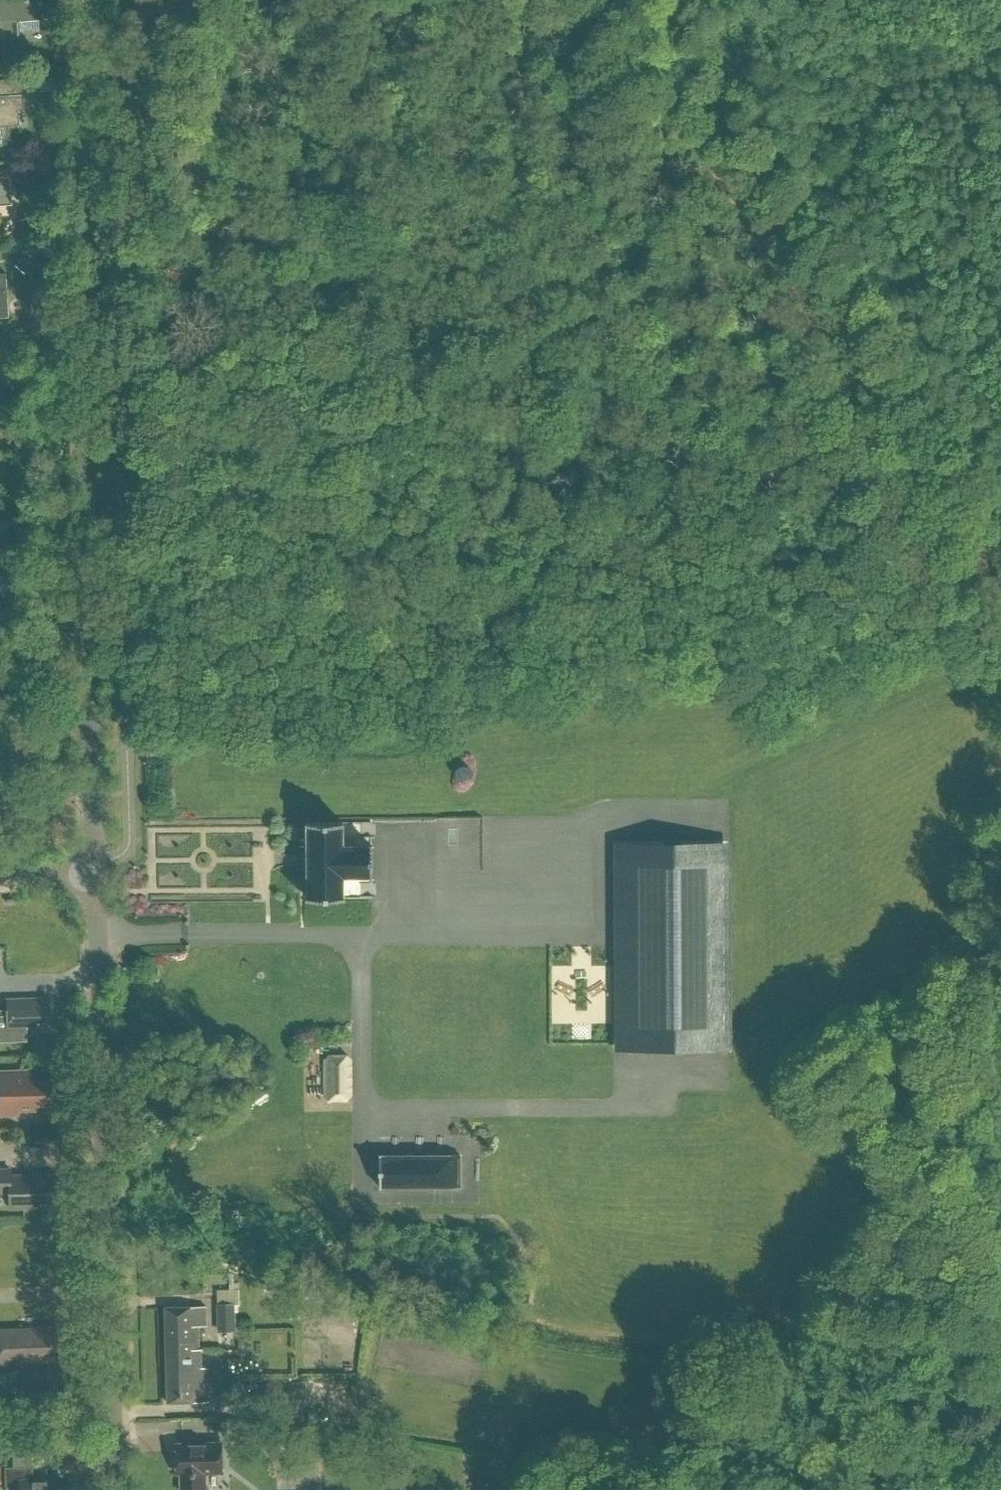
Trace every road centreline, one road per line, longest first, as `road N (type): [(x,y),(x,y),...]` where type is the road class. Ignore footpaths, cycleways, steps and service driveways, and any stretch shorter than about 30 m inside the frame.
road 1 (tertiary): [(95,872),(93,267),(152,0)]
road 2 (tertiary): [(114,1489),(95,872)]

